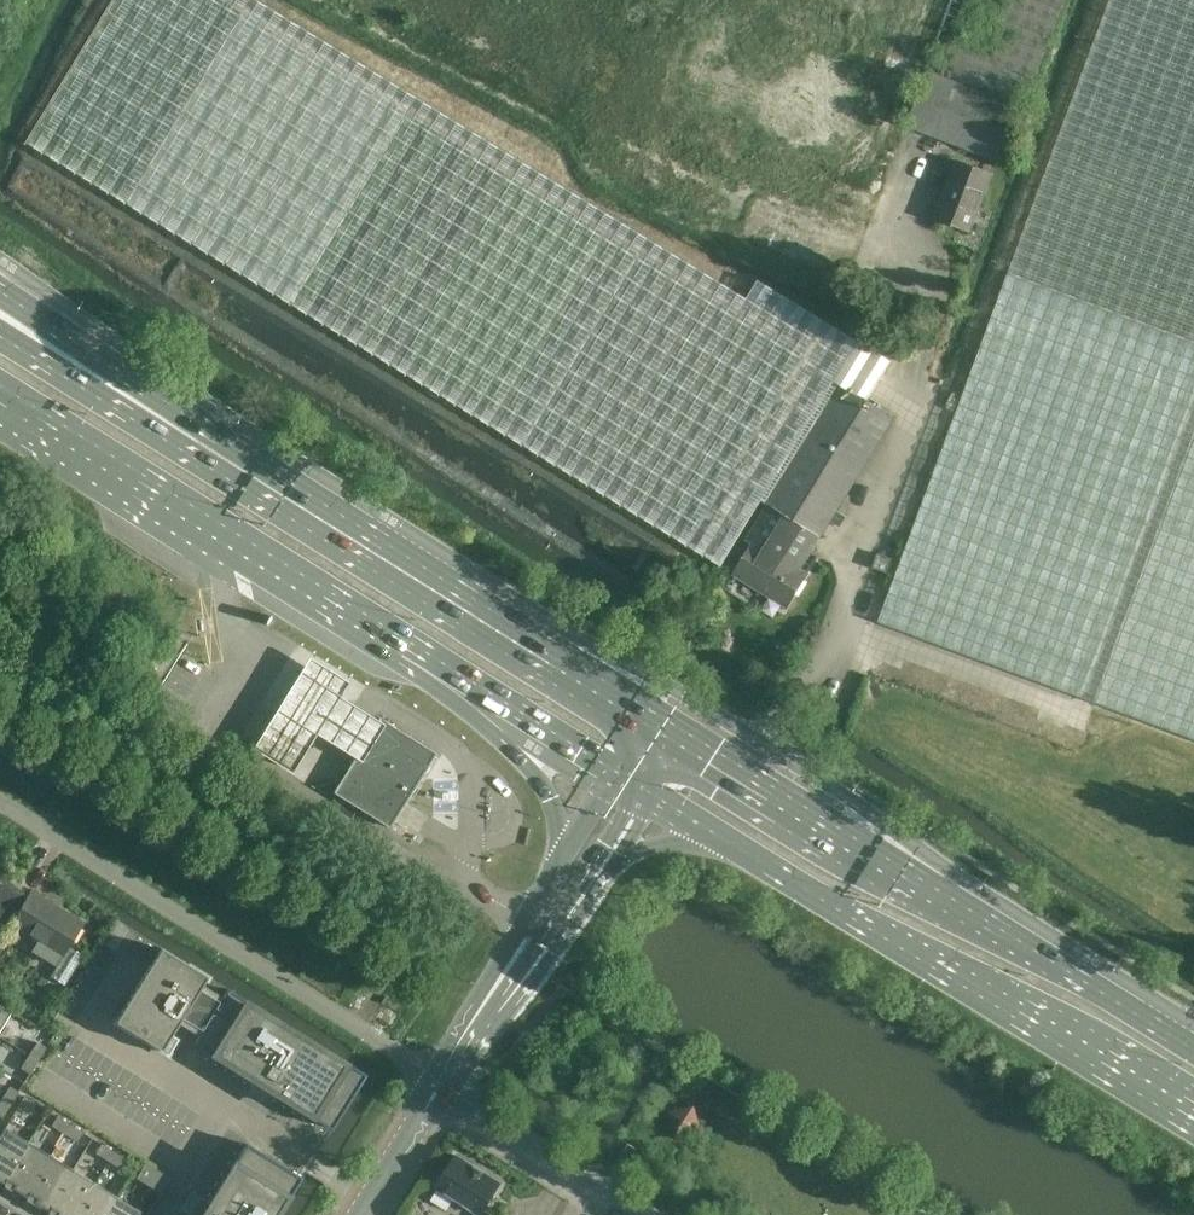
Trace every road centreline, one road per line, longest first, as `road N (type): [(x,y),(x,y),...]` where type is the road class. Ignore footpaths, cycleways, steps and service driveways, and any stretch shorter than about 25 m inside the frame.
road 1 (secondary): [(0,406),(369,636),(634,787)]
road 2 (secondary): [(634,787),(1193,1127)]
road 3 (secondary): [(677,721),(118,393)]
road 4 (secondary): [(1193,1039),(677,721)]
road 5 (tertiary): [(442,1088),(634,787)]
road 6 (residential): [(646,1214),(442,1088)]
road 7 (secondary): [(118,393),(0,298)]
road 8 (tertiary): [(360,1214),(442,1088)]
road 9 (secondary): [(118,393),(0,330)]

